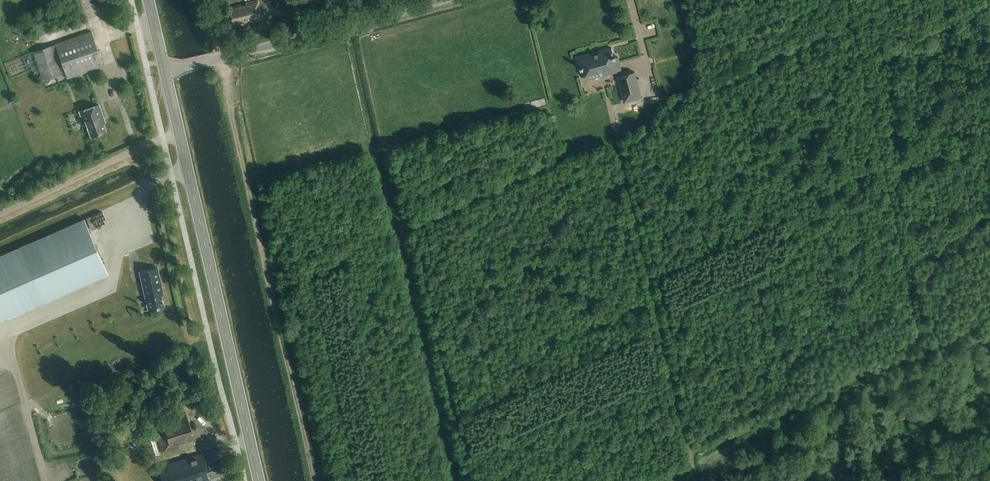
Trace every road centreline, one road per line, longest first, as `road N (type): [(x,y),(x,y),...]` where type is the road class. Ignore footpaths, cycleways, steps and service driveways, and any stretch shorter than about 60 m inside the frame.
road 1 (track): [(404,222),(268,283),(225,68),(200,0)]
road 2 (track): [(692,452),(618,135)]
road 3 (primary): [(259,480),(191,177)]
road 4 (track): [(404,222),(465,480)]
road 5 (unclassified): [(191,177),(317,140),(334,110),(319,34)]
road 6 (track): [(314,480),(268,283)]
road 7 (primary): [(191,177),(149,0)]
road 8 (track): [(0,215),(163,140)]
road 9 (track): [(11,328),(44,480)]
road 10 (unclassified): [(319,34),(441,0)]

